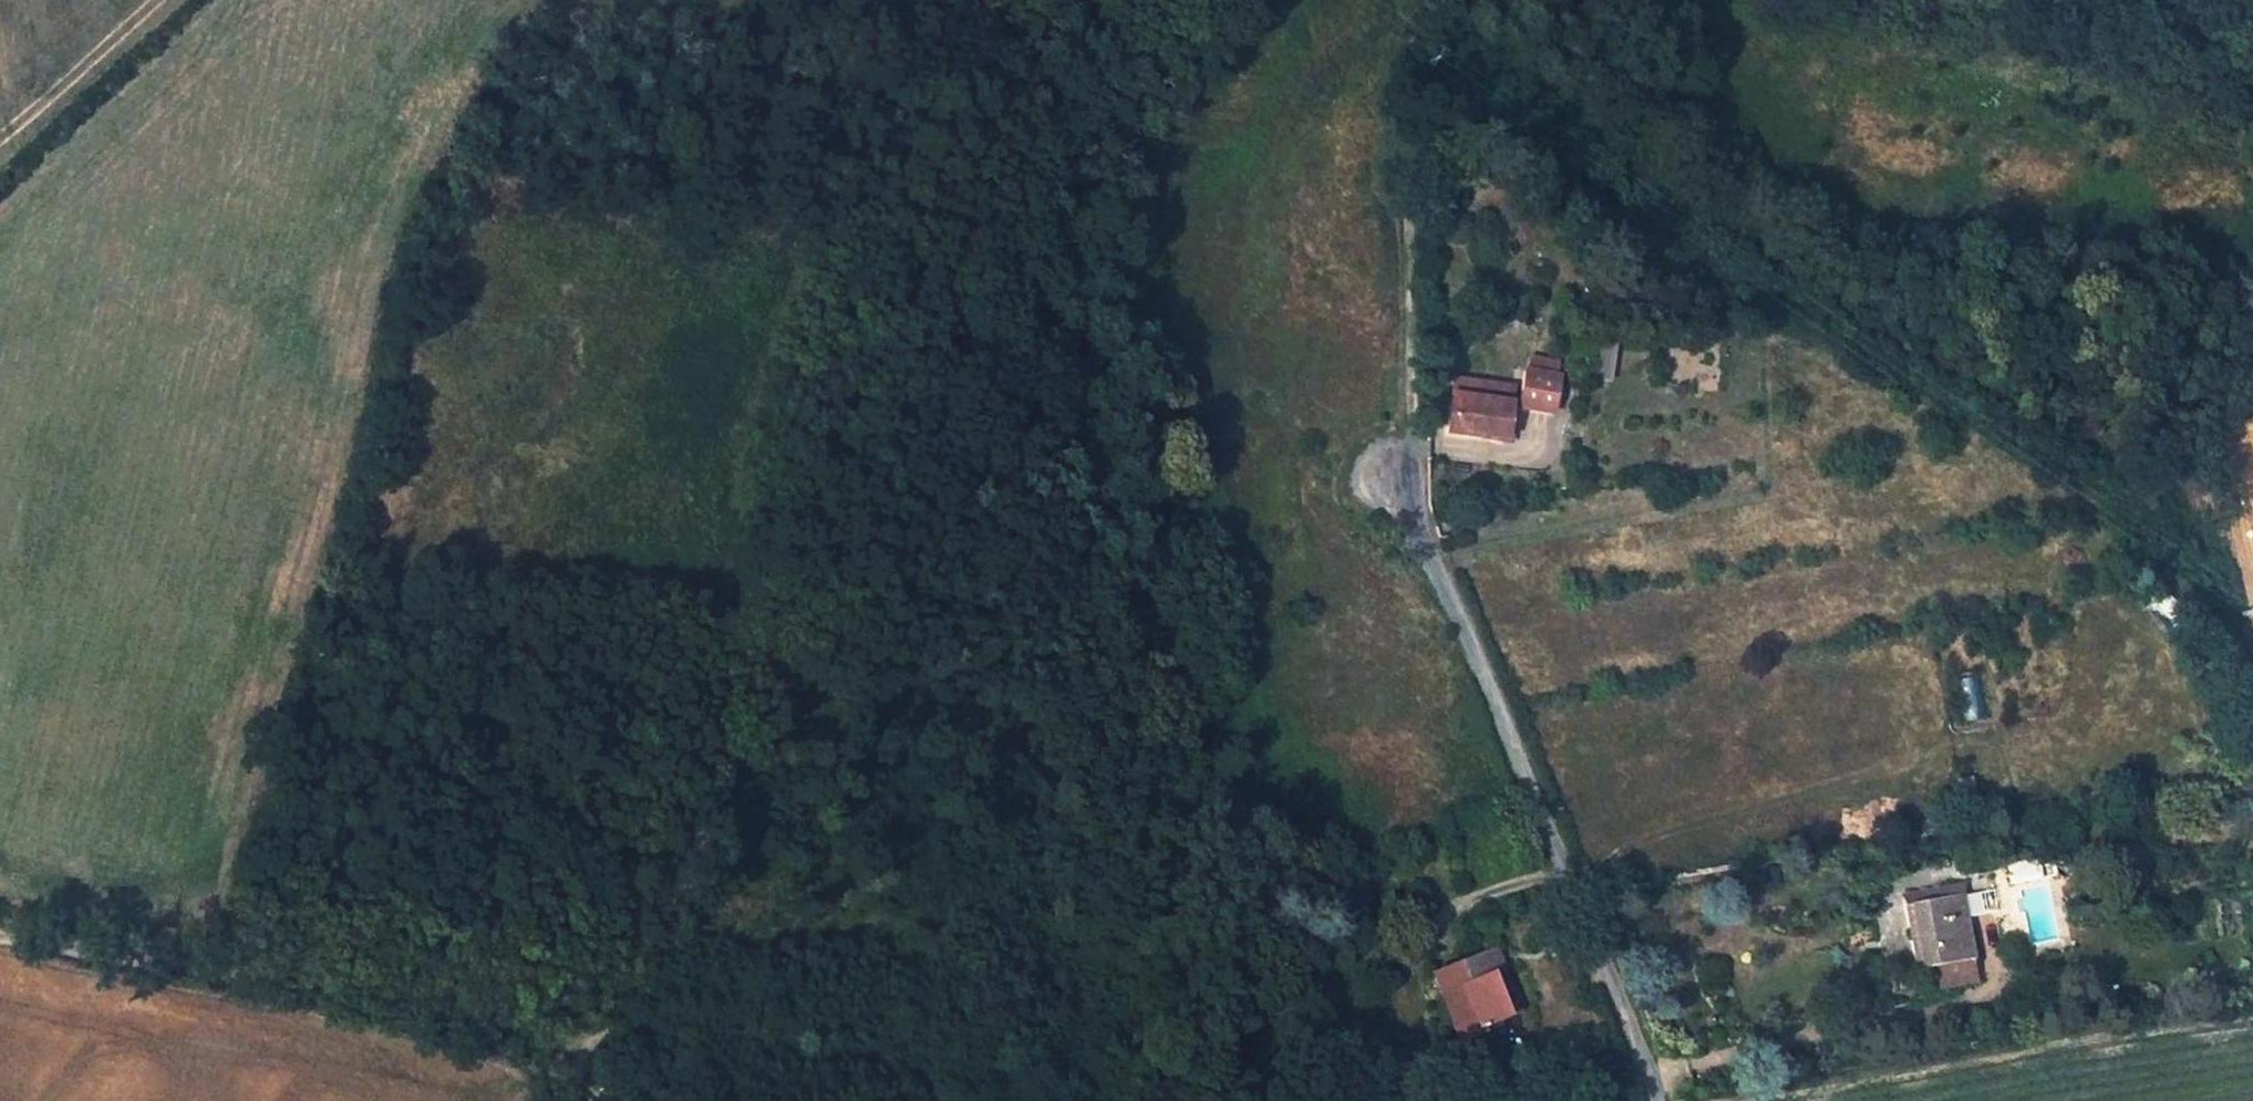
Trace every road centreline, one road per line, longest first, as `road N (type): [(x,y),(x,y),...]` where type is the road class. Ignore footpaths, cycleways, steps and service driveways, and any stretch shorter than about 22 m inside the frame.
road 1 (unclassified): [(1651,1100),(1604,966),(1418,509),(1413,451)]
road 2 (track): [(0,927),(74,947),(539,1023),(593,1062)]

